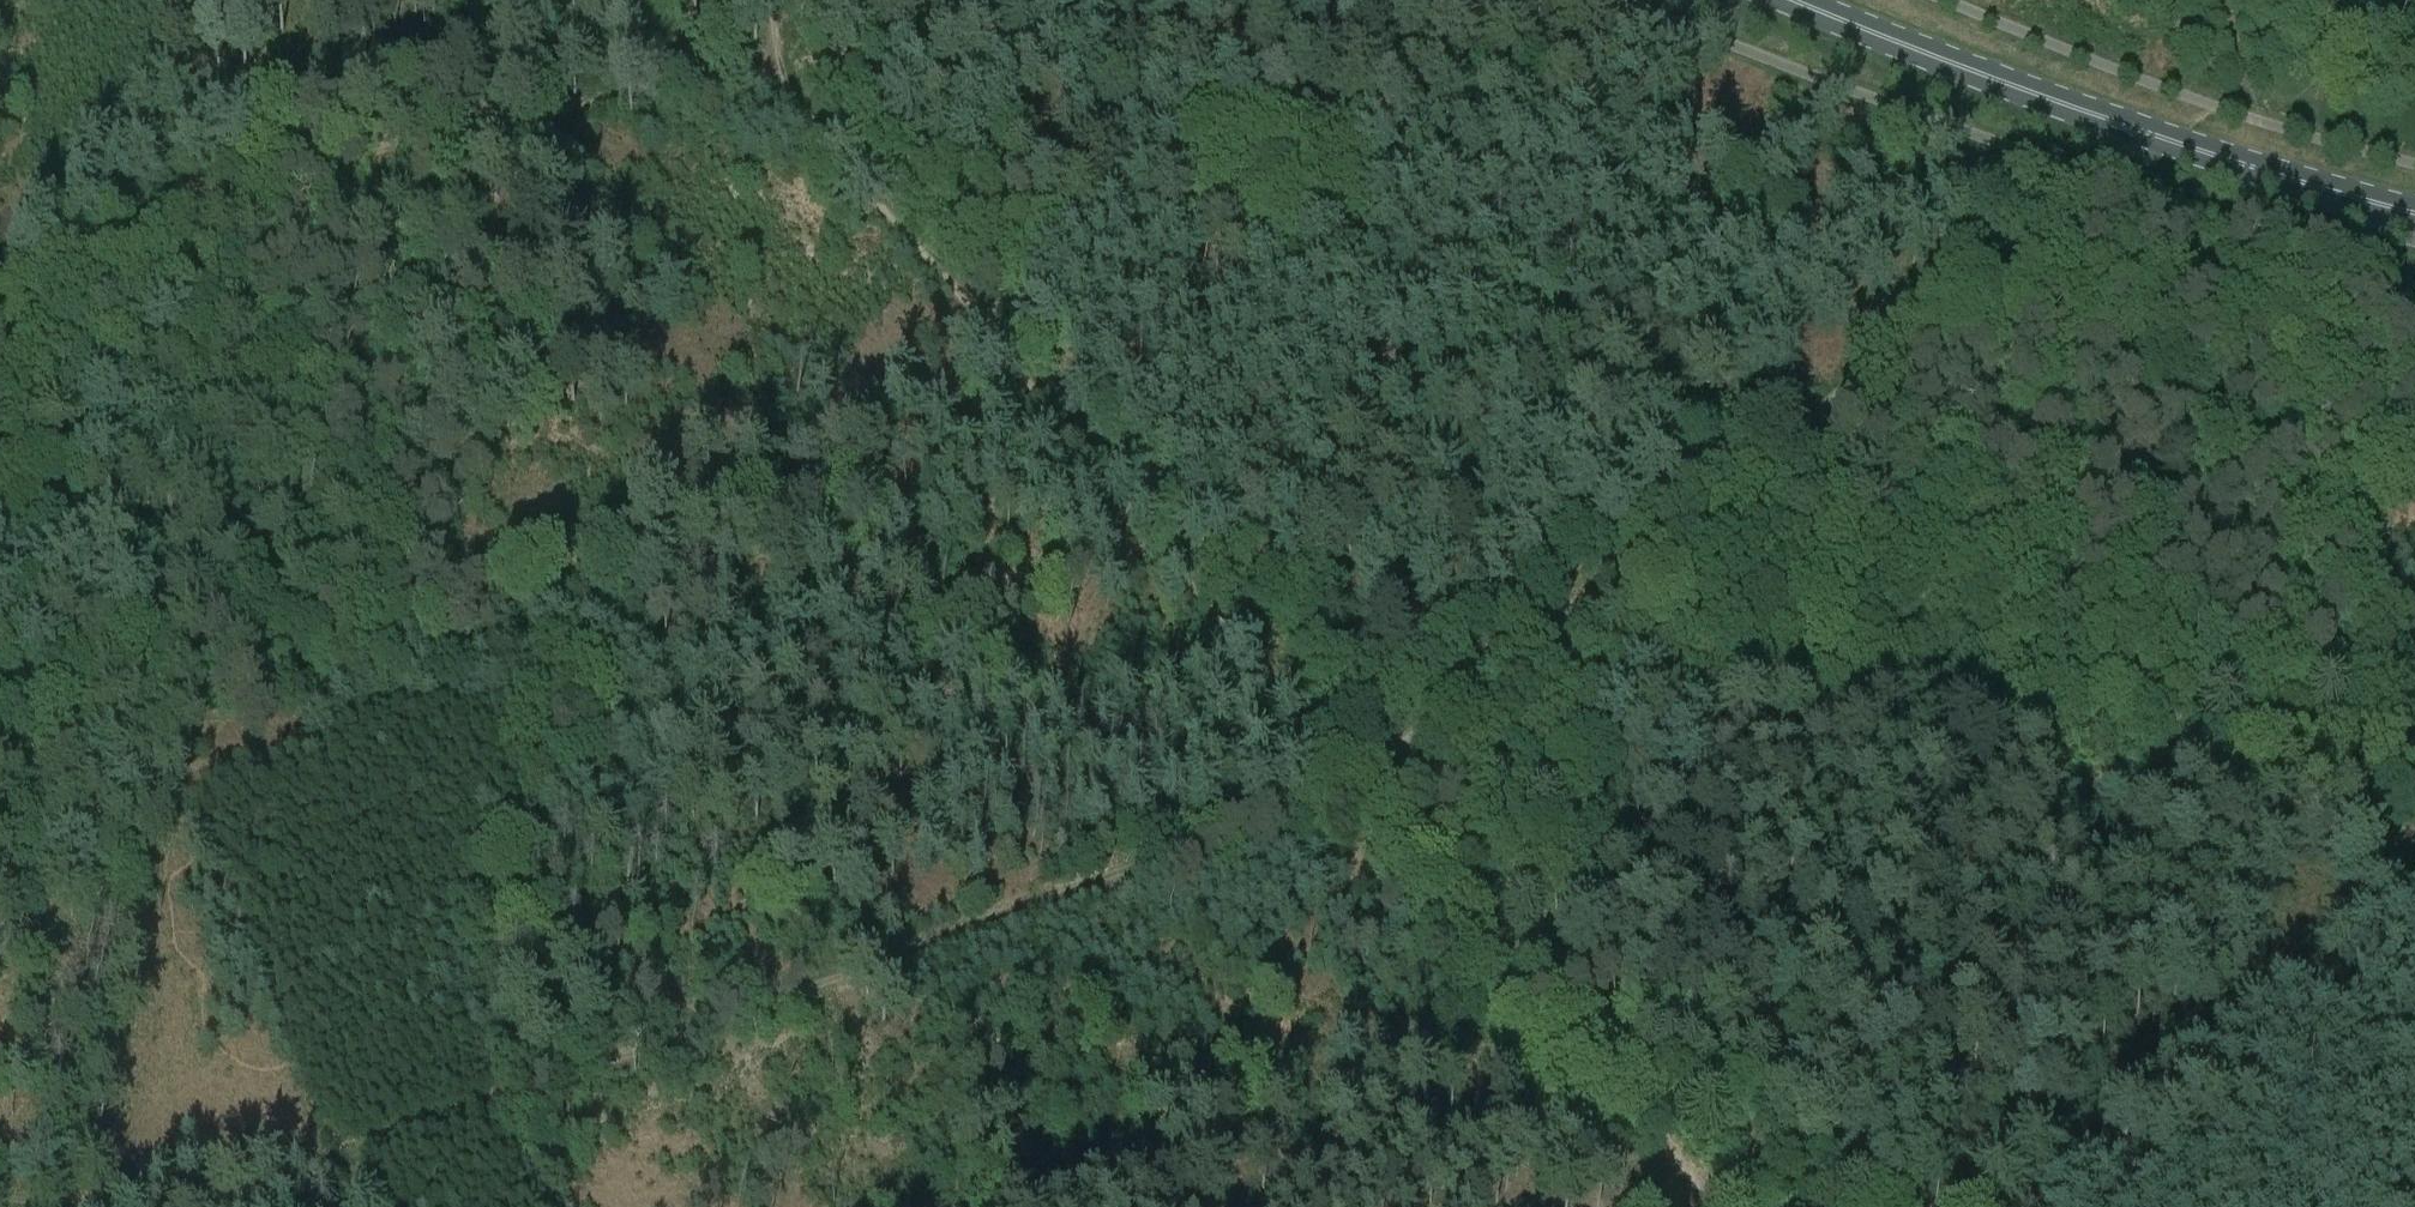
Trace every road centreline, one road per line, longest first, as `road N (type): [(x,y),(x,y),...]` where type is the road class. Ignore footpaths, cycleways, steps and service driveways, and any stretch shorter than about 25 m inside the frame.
road 1 (track): [(1353,777),(2112,182),(2135,153),(2169,140),(2206,105)]
road 2 (track): [(1353,777),(818,148),(760,46)]
road 3 (track): [(760,46),(242,171),(99,221),(0,297)]
road 4 (primary): [(2414,214),(2204,152),(1793,0)]
road 5 (track): [(1708,1206),(1353,777)]
road 6 (track): [(373,1206),(352,1159),(98,1206)]

